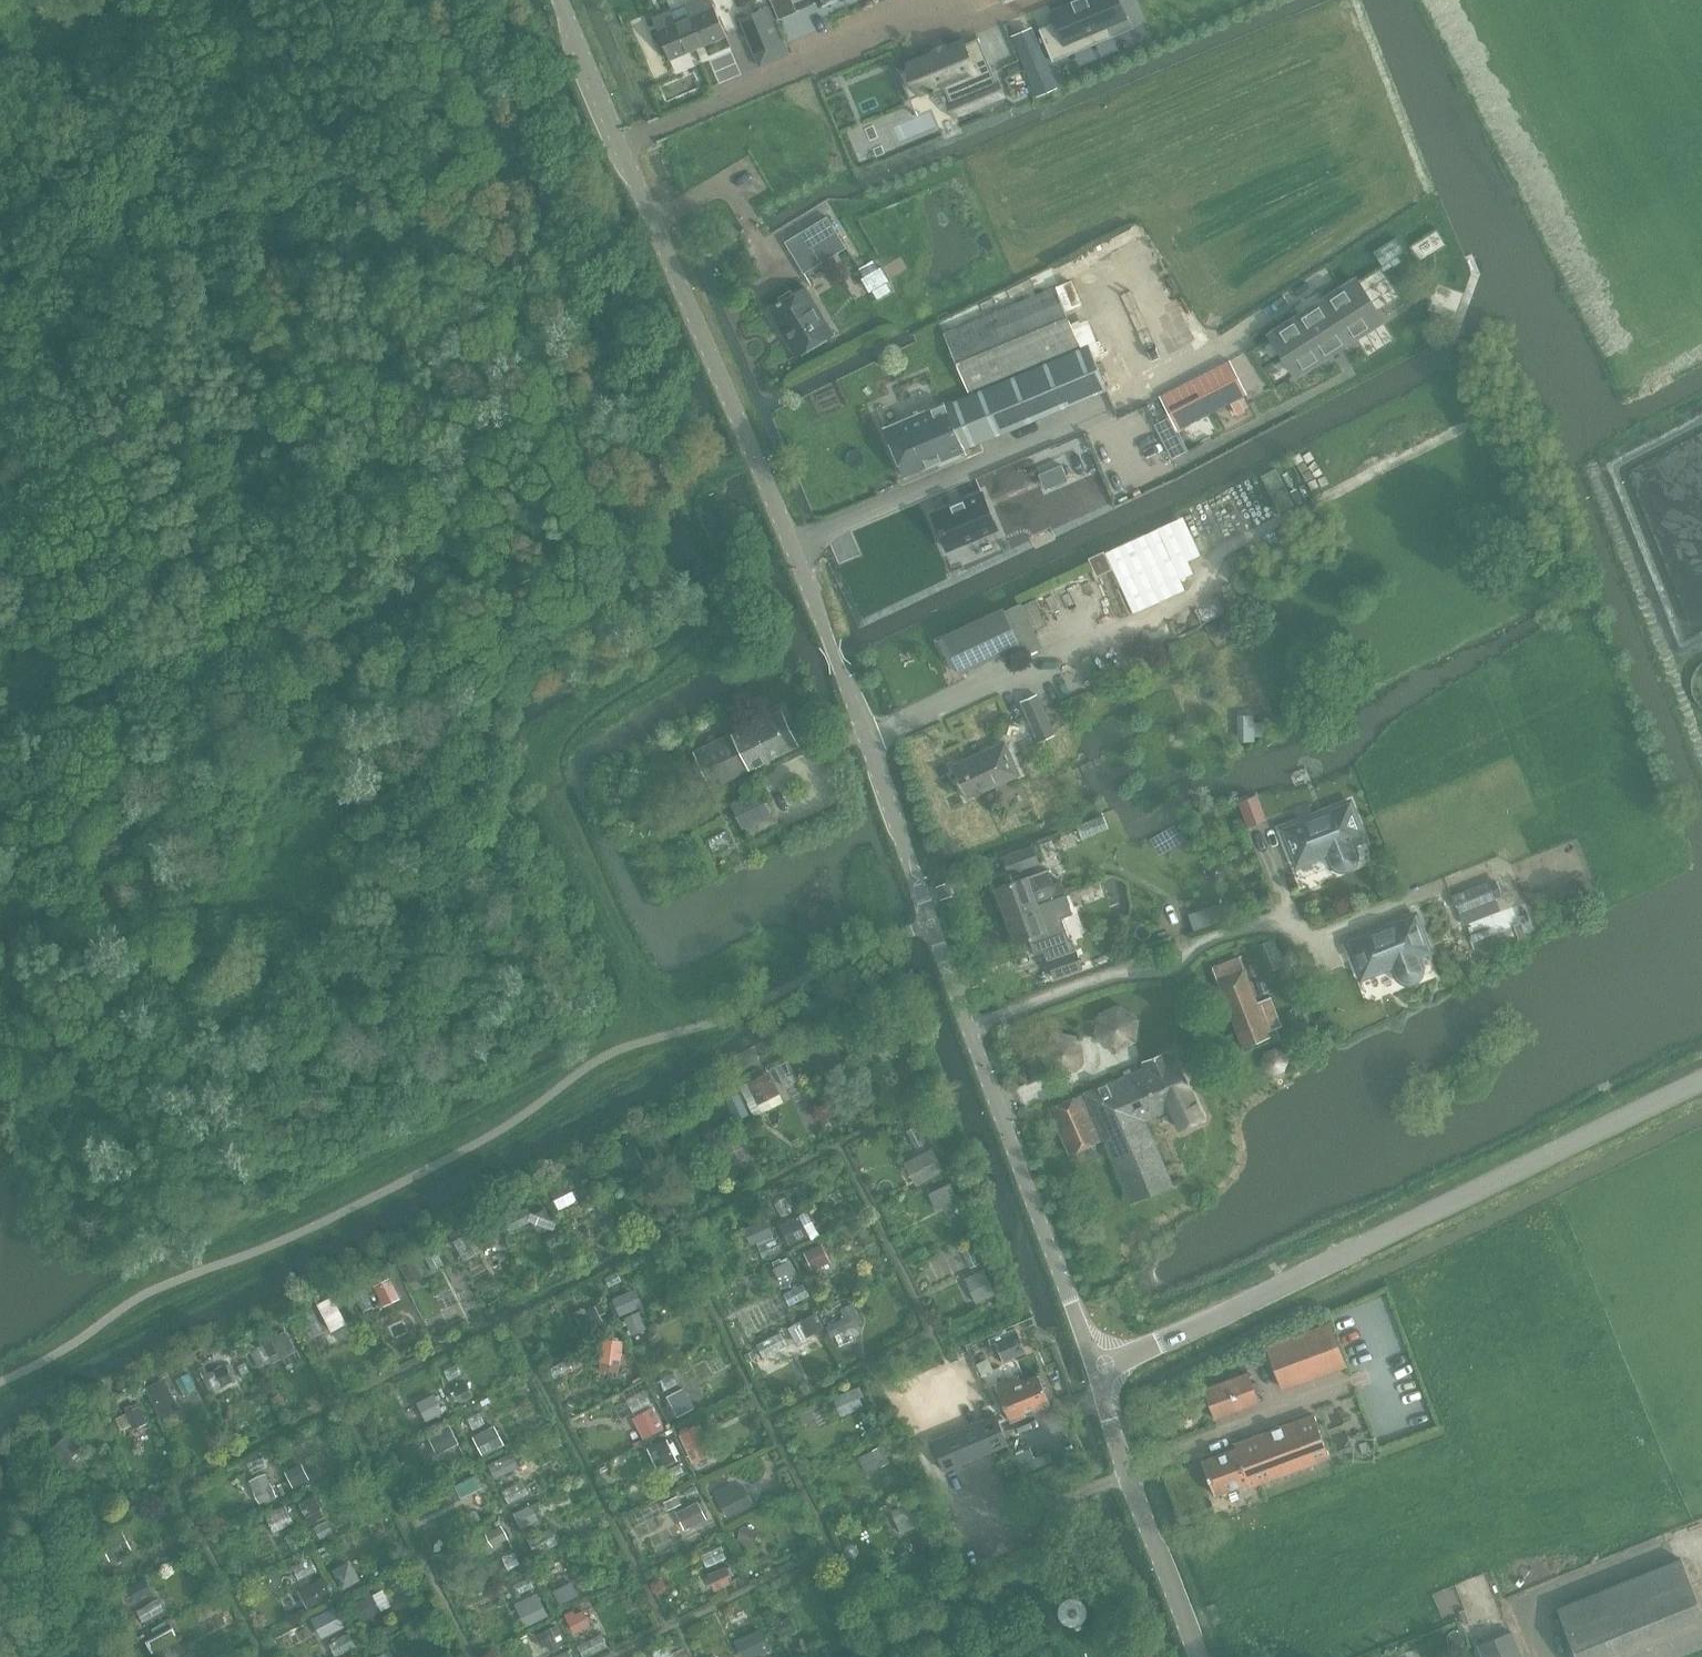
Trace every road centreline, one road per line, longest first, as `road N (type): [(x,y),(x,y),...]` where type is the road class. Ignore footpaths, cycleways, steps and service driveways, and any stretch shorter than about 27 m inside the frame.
road 1 (unclassified): [(1097,1365),(784,524),(617,144)]
road 2 (unclassified): [(1701,1080),(1097,1365)]
road 3 (residential): [(966,0),(617,144)]
road 4 (unclassified): [(1198,1656),(1128,1475),(1097,1365)]
road 5 (unclassified): [(617,144),(560,0)]

